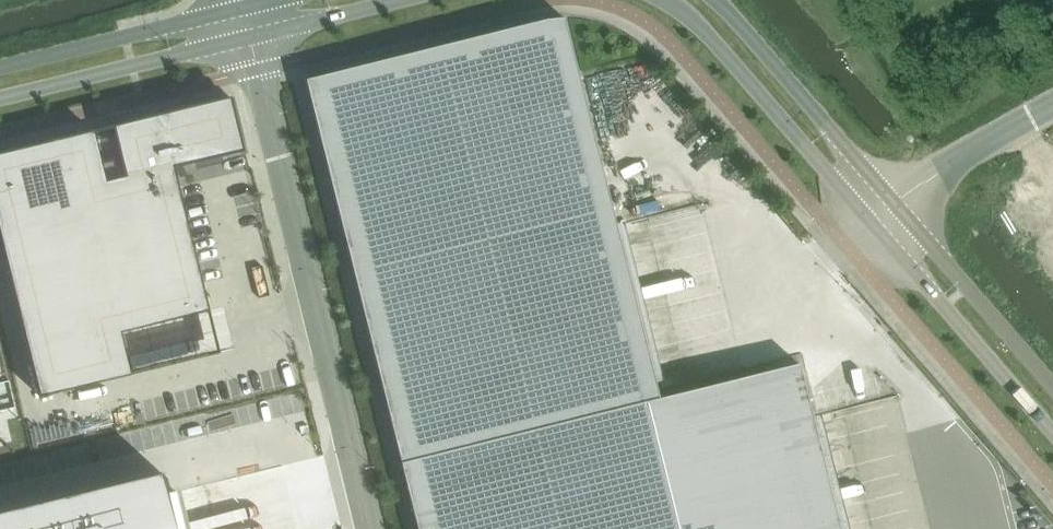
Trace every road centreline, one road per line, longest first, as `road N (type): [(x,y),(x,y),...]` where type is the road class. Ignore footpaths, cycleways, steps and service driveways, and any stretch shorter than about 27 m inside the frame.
road 1 (unclassified): [(369,528),(247,36)]
road 2 (unclassified): [(666,0),(871,221)]
road 3 (unclassified): [(871,221),(1052,432)]
road 4 (unclassified): [(894,200),(712,0)]
road 5 (unclassified): [(0,98),(247,36)]
road 6 (unclassified): [(240,7),(0,67)]
road 7 (unclassified): [(1052,384),(894,200)]
road 8 (unclassified): [(1052,108),(894,200)]
road 9 (unclassified): [(247,36),(400,0)]

